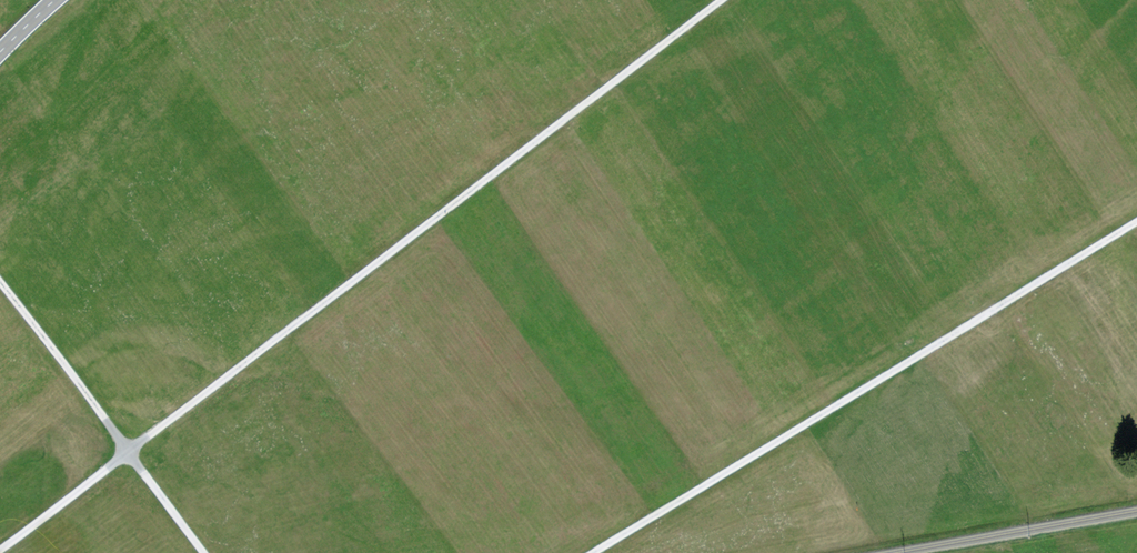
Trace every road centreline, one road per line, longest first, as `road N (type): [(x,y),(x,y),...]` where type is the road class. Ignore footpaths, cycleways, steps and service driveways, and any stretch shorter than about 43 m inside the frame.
road 1 (track): [(0,548),(723,0)]
road 2 (track): [(593,552),(1136,222)]
road 3 (track): [(206,552),(0,282)]

